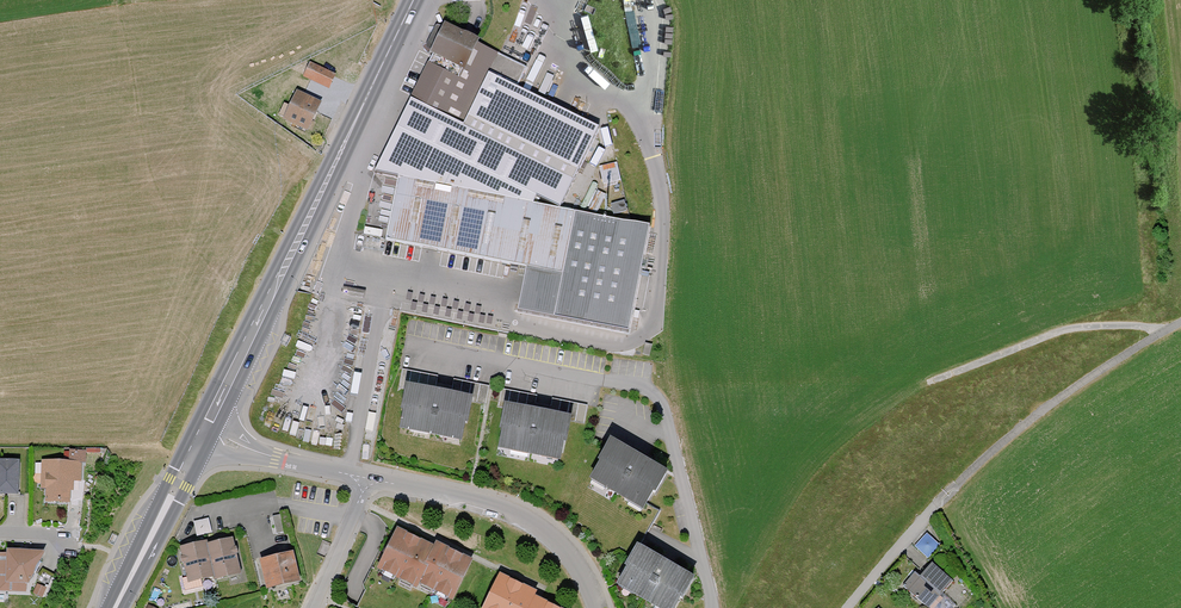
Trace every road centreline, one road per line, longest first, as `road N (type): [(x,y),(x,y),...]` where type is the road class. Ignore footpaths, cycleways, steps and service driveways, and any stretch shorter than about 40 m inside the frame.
road 1 (primary): [(420,0),(207,431)]
road 2 (unclassified): [(1180,321),(986,457),(848,607)]
road 3 (residential): [(365,480),(514,509),(557,538),(594,607)]
road 4 (track): [(1164,331),(1087,326),(931,381)]
road 5 (residential): [(707,607),(664,404),(638,383)]
road 6 (primary): [(207,431),(117,607)]
road 7 (residential): [(207,431),(246,449),(365,480)]
road 8 (residential): [(365,480),(310,607)]

